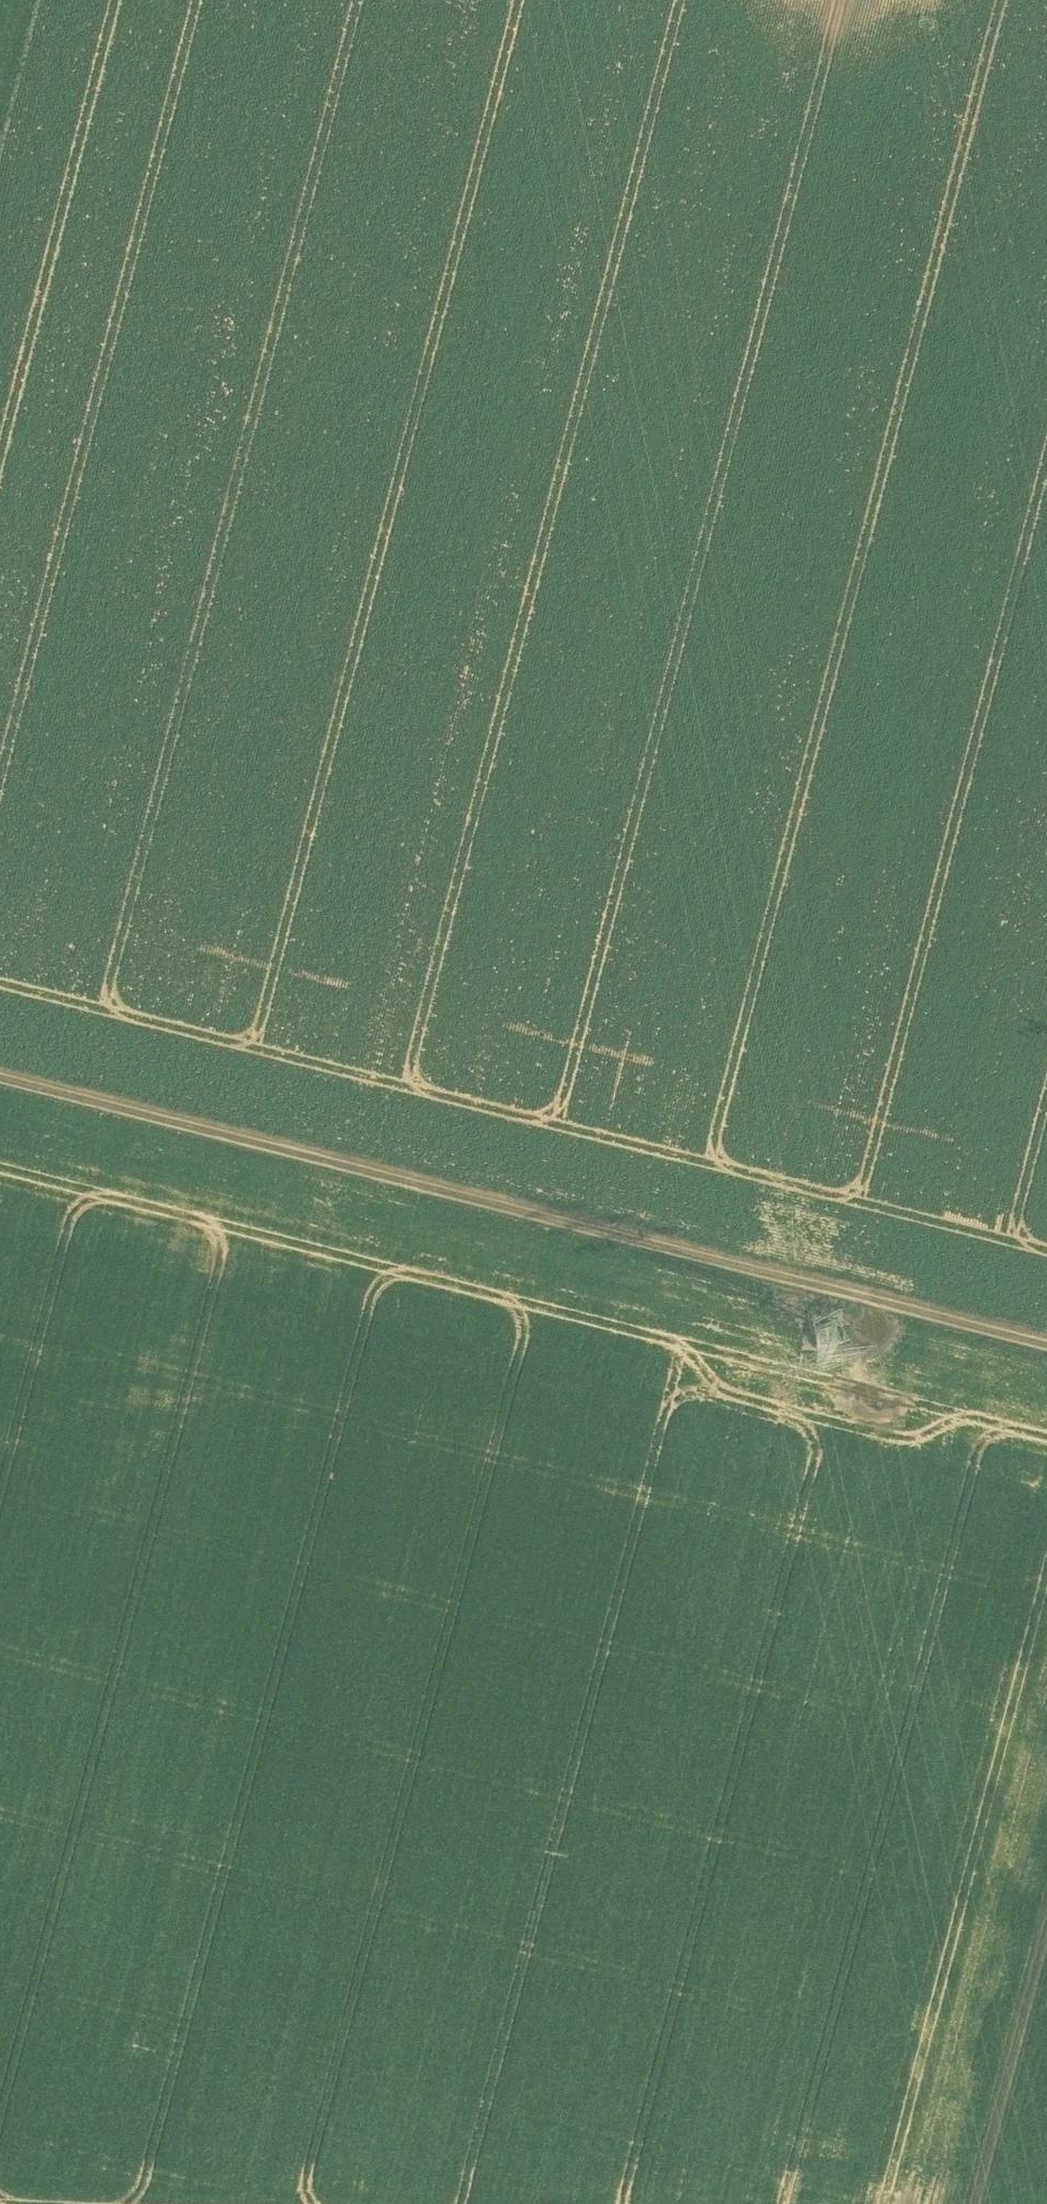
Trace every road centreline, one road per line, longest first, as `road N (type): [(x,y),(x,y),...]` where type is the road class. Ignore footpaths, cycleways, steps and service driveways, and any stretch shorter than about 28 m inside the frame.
road 1 (track): [(1046,1350),(0,1084)]
road 2 (track): [(975,2203),(1046,1925)]

